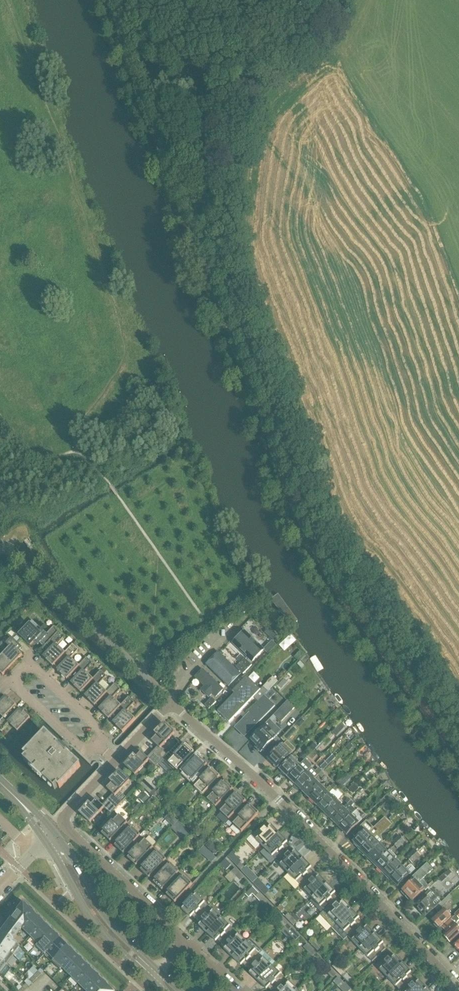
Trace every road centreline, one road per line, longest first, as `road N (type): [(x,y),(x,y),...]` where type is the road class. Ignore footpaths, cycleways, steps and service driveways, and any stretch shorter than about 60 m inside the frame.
road 1 (tertiary): [(458,757),(309,538),(113,0)]
road 2 (residential): [(458,990),(298,820),(171,703)]
road 3 (residential): [(187,941),(61,820),(171,703)]
road 4 (unclassified): [(140,673),(0,535)]
road 5 (secondary): [(152,978),(110,937),(49,832)]

